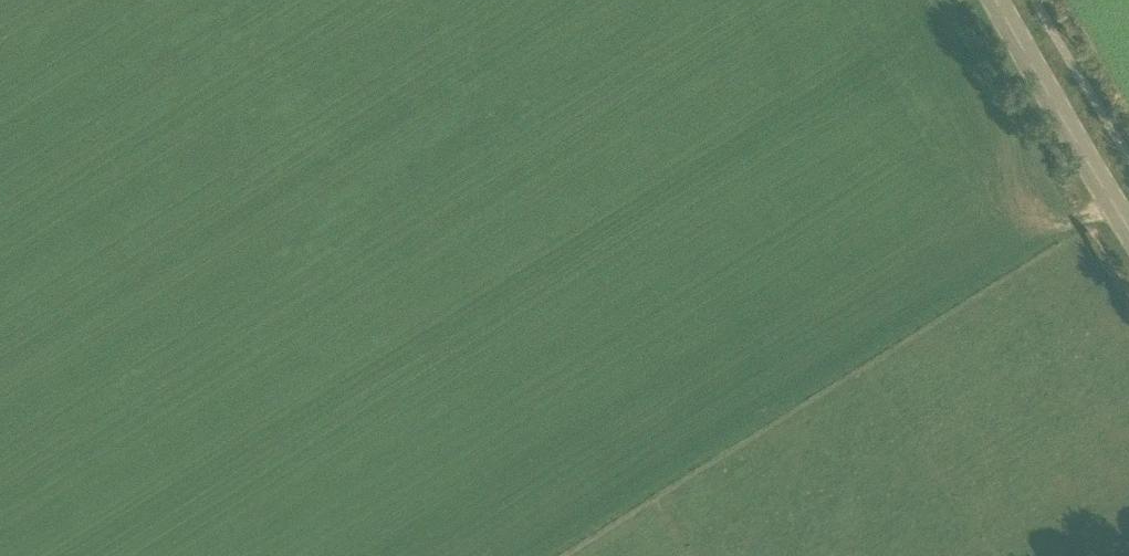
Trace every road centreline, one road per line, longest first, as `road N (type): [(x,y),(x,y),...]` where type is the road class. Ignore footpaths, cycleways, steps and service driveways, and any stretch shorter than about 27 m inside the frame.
road 1 (secondary): [(1128,211),(1002,0)]

